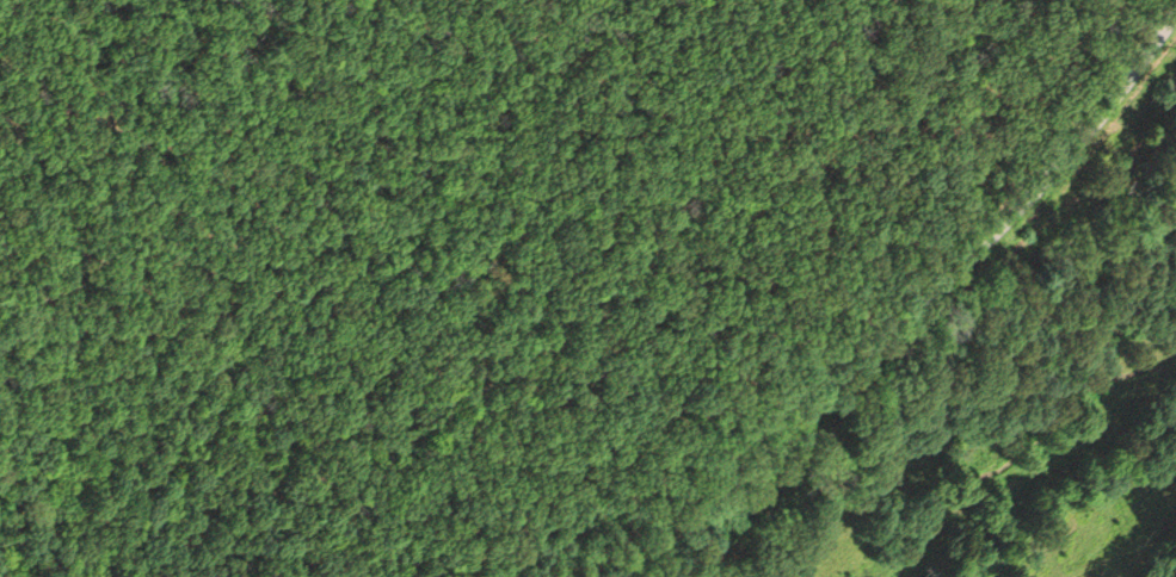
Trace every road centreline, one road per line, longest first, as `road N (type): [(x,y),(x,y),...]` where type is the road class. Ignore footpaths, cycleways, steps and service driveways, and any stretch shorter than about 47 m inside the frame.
road 1 (tertiary): [(694,576),(788,445),(1034,185),(1175,2)]

